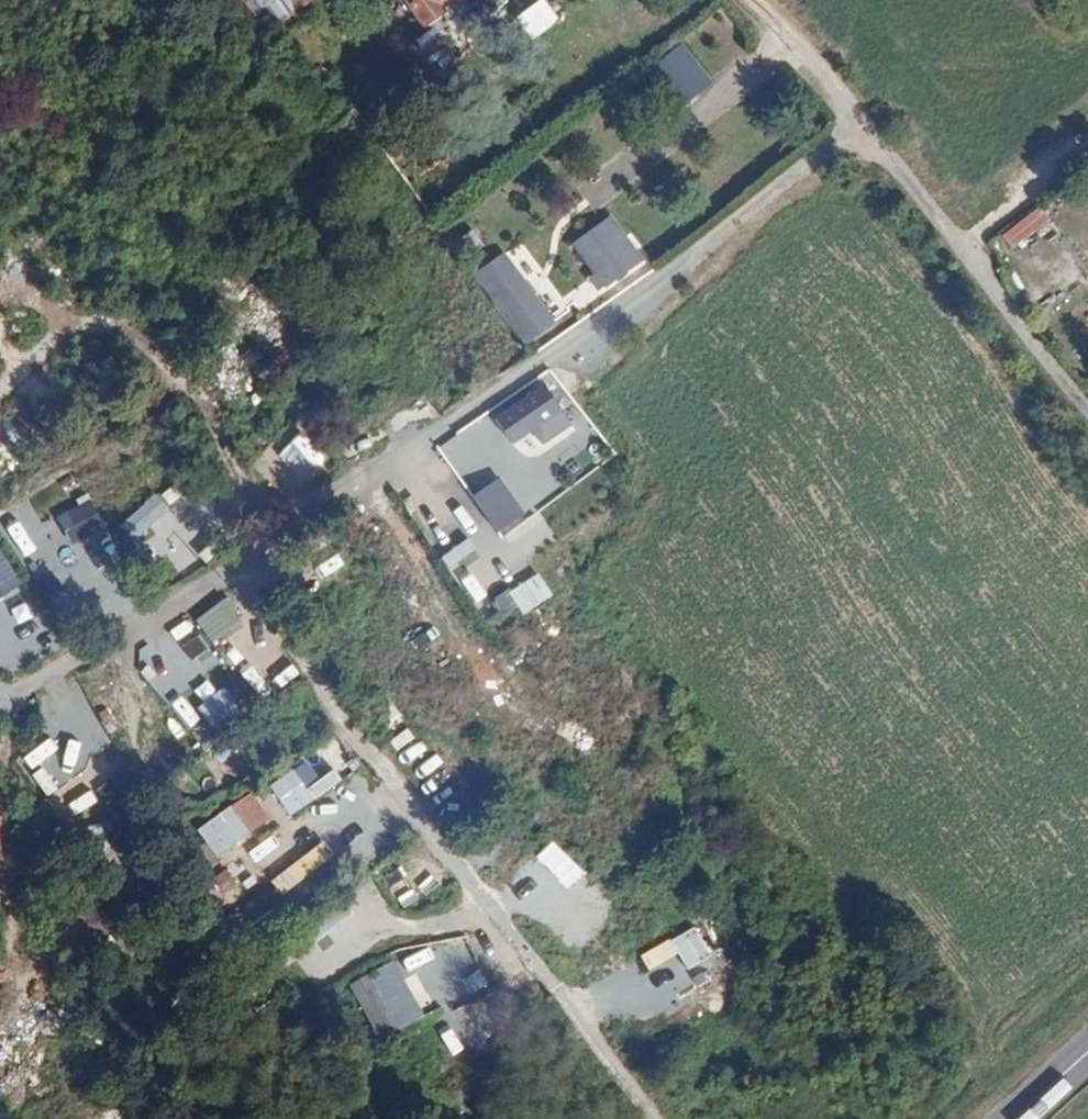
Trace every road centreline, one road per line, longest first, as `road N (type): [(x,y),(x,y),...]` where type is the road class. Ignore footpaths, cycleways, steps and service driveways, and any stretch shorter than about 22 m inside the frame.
road 1 (unclassified): [(857,118),(541,364),(241,562)]
road 2 (unclassified): [(662,1118),(241,562)]
road 3 (unclassified): [(1086,412),(857,118)]
road 4 (track): [(241,562),(0,707)]
road 5 (unclassified): [(857,118),(754,0)]

